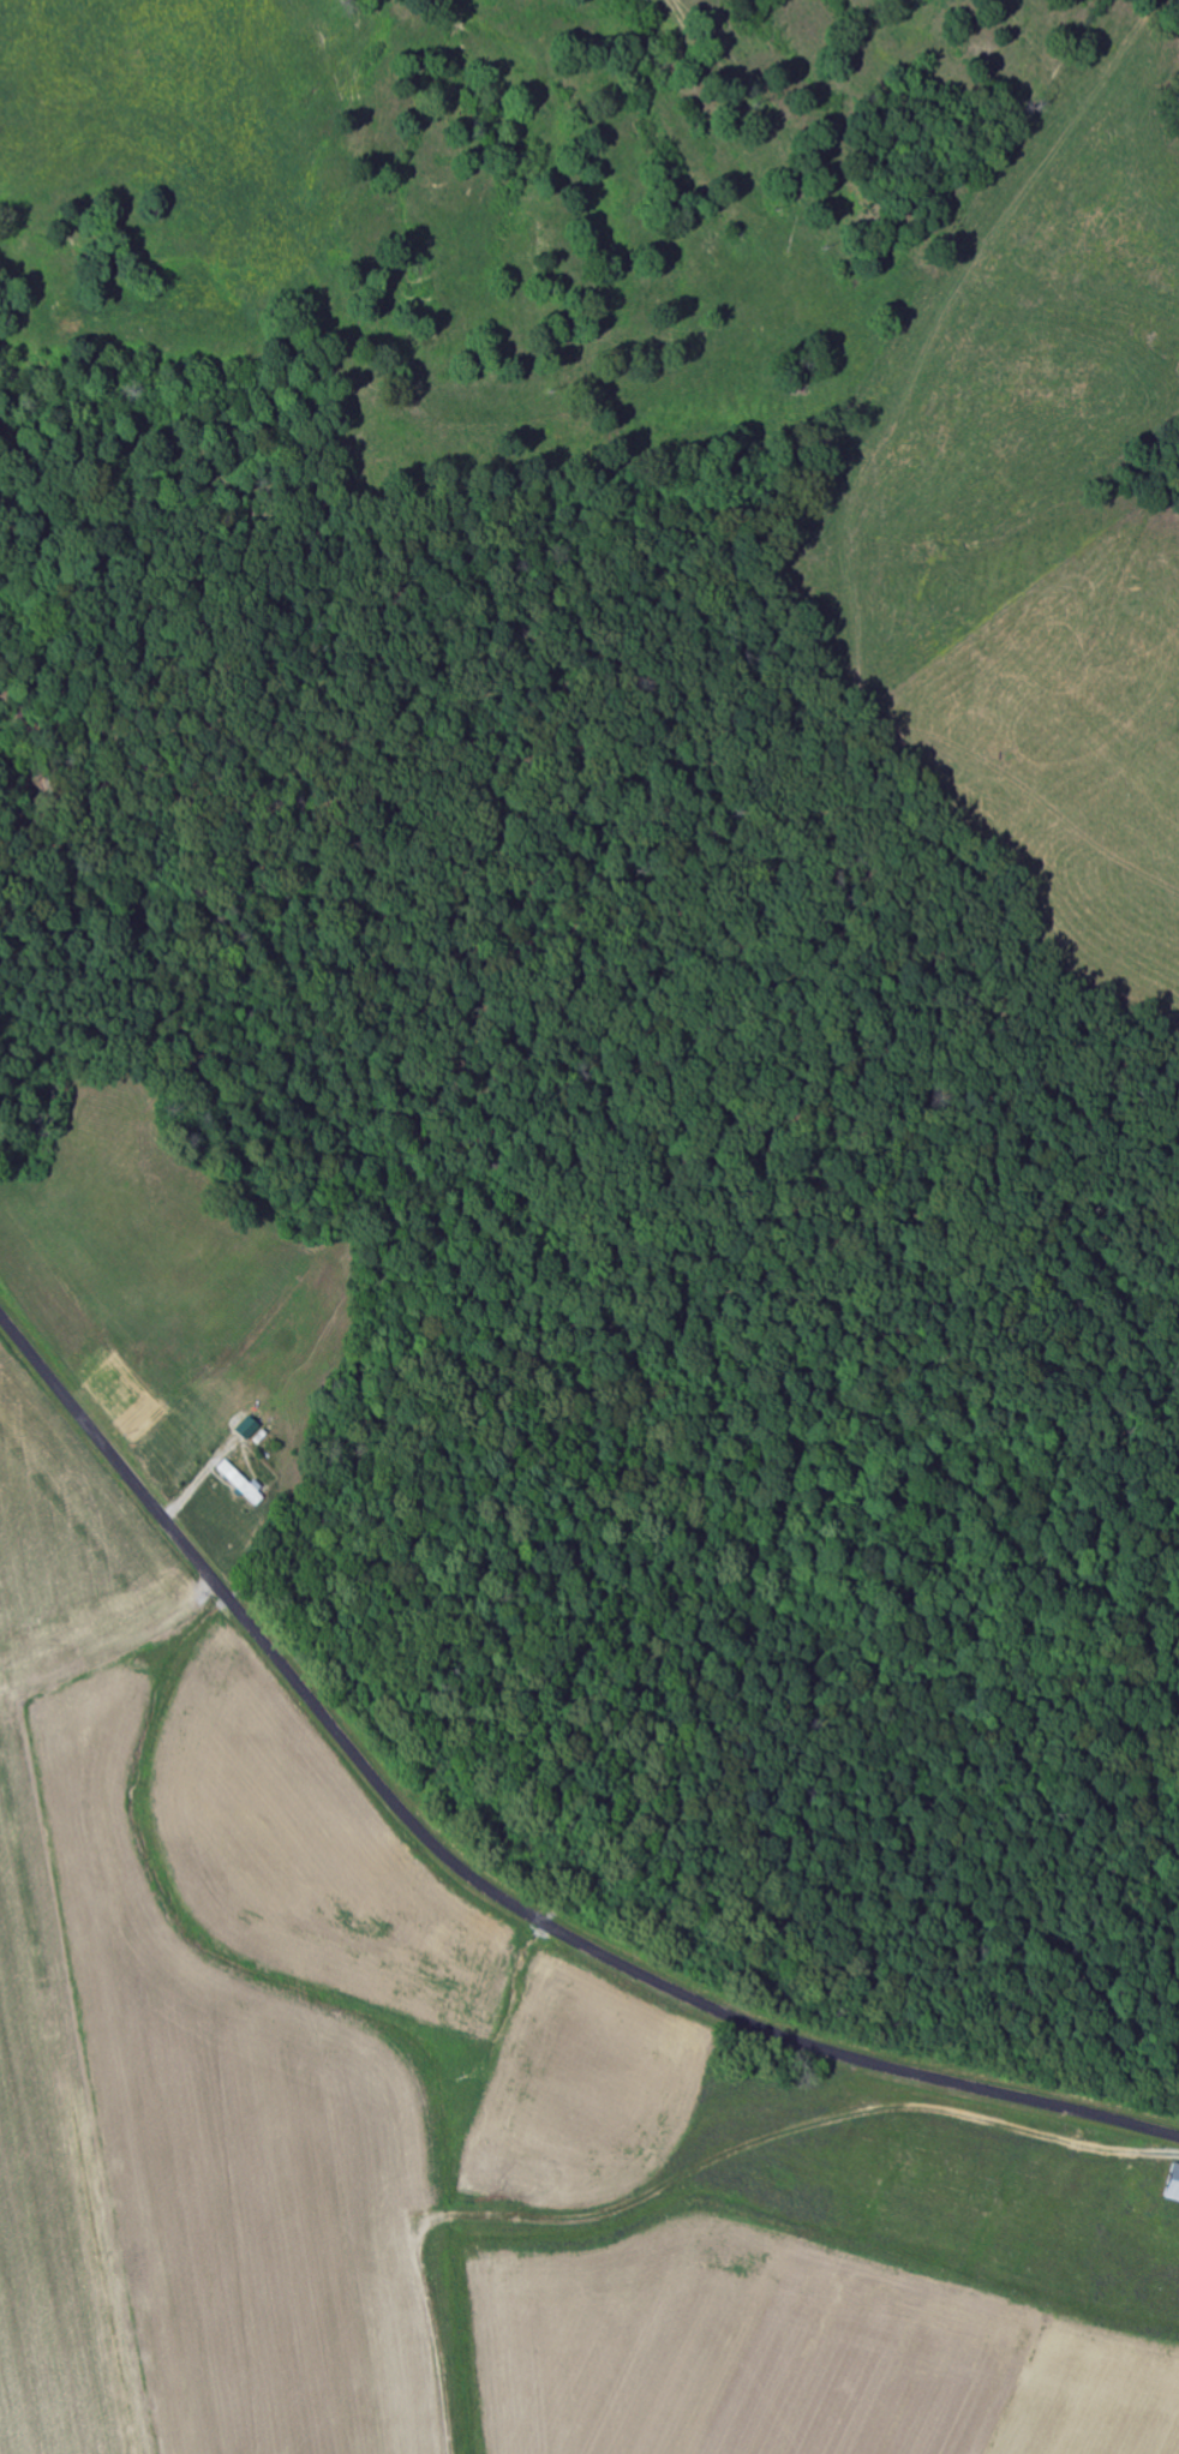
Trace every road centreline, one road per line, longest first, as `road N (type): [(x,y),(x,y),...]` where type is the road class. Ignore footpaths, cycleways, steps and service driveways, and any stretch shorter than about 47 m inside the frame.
road 1 (residential): [(0,1317),(426,1837),(556,1932),(819,2049),(1178,2138)]

